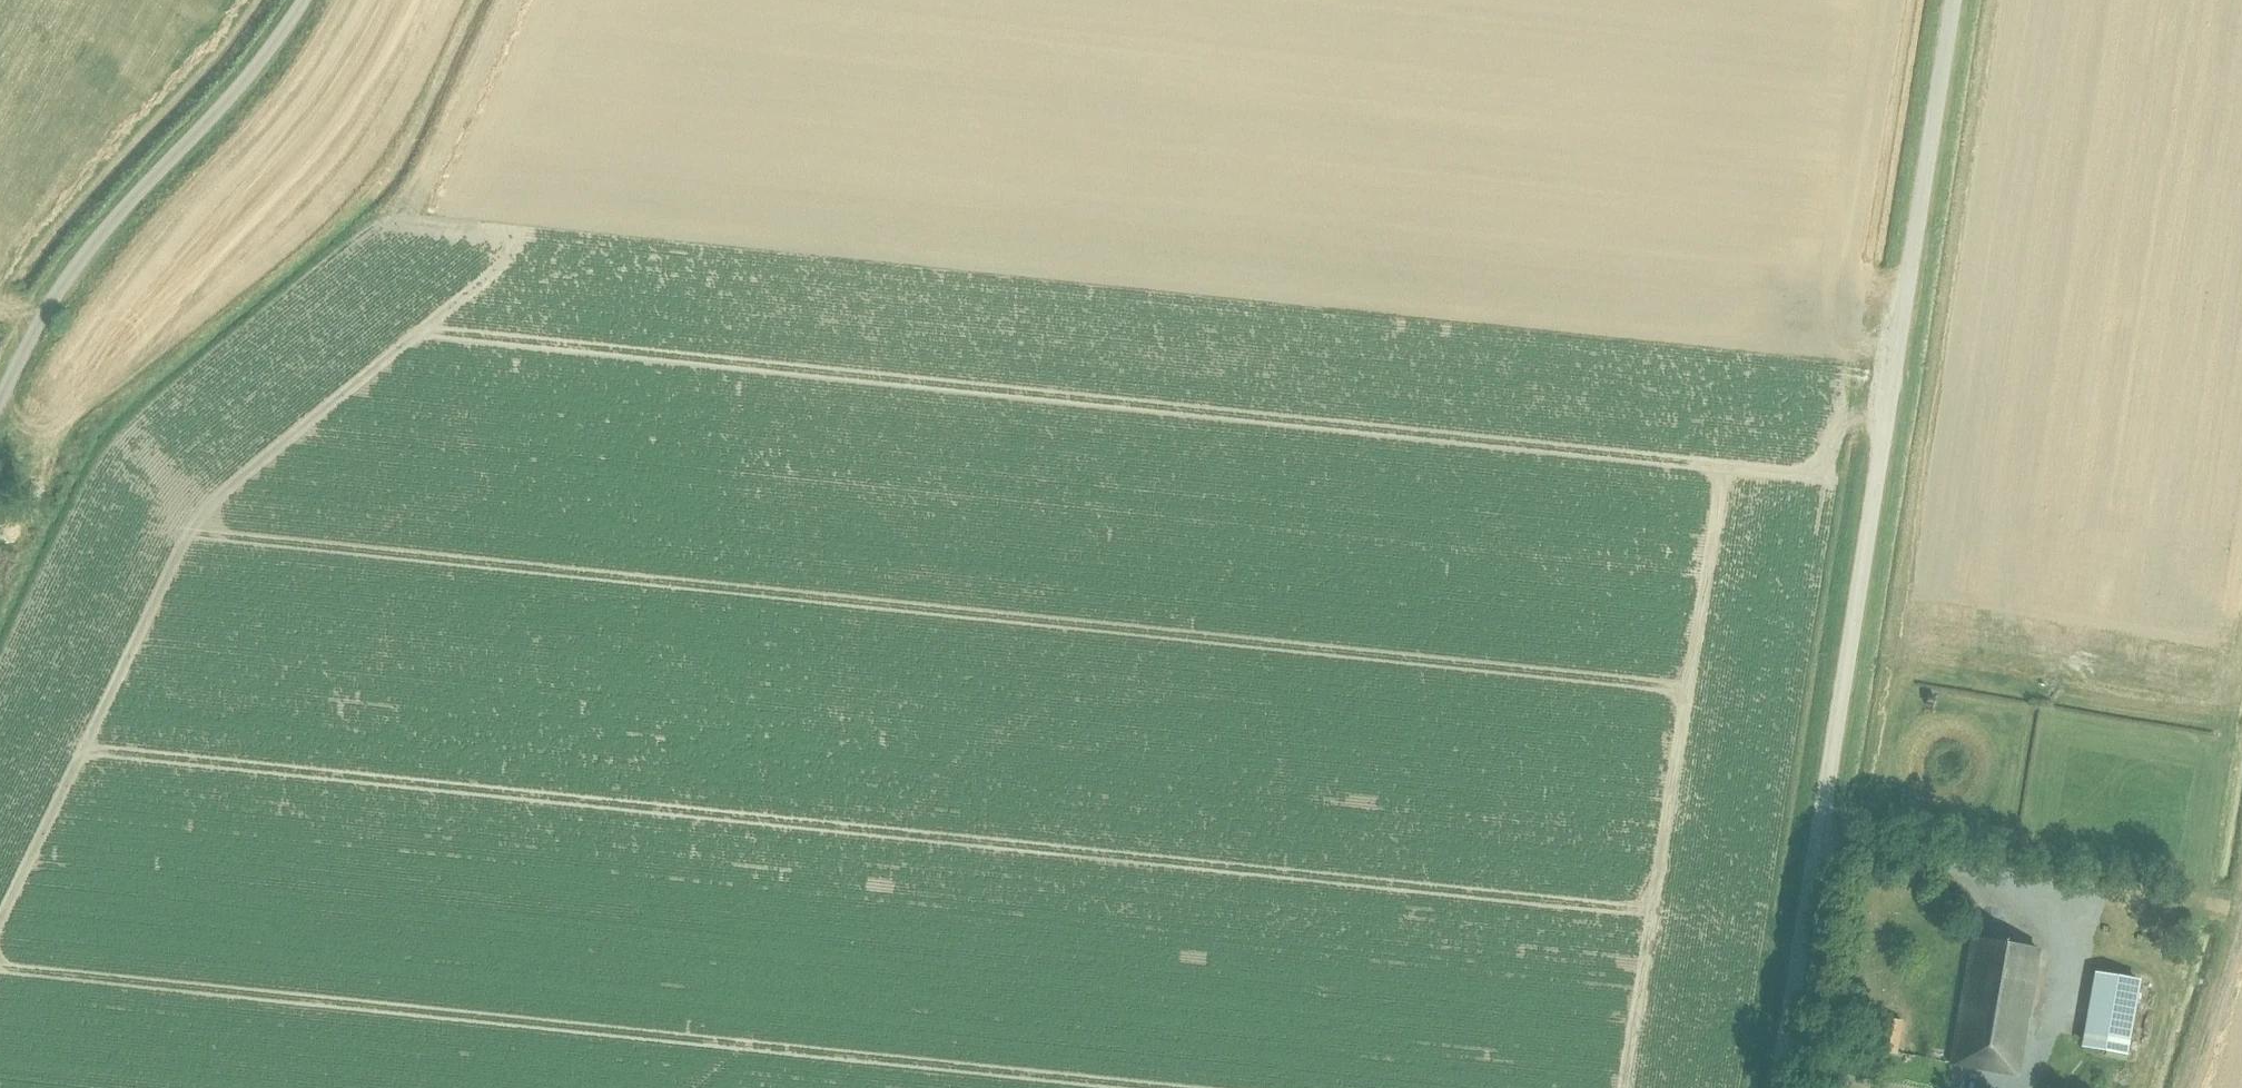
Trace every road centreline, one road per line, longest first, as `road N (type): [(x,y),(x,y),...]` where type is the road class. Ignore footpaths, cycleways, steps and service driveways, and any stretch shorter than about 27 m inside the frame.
road 1 (unclassified): [(1779,1087),(1954,0)]
road 2 (unclassified): [(0,396),(65,276),(259,60),(301,0)]

